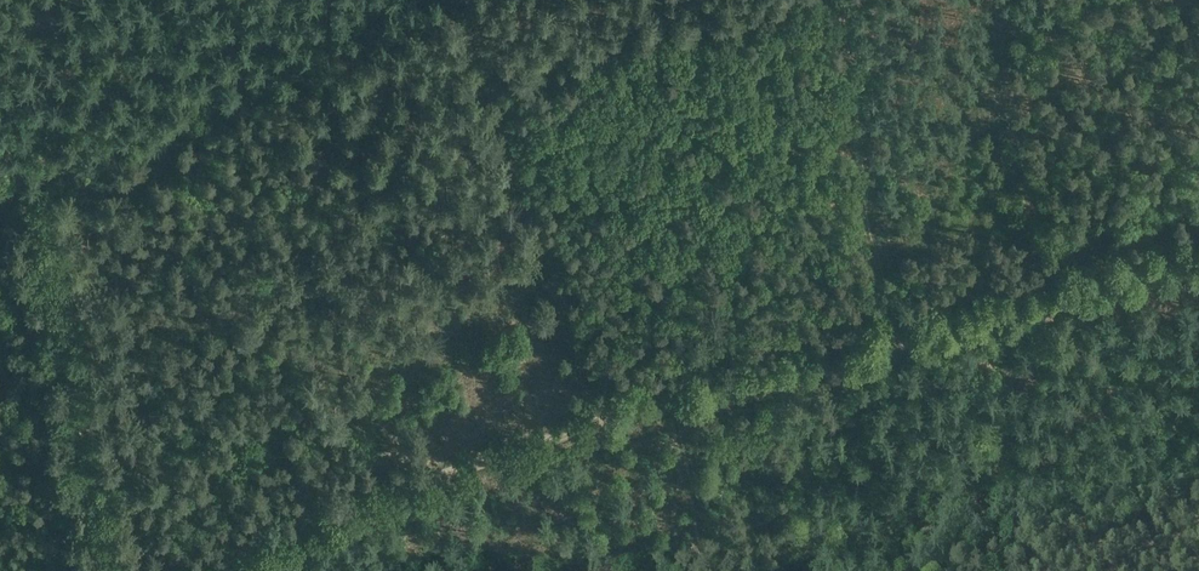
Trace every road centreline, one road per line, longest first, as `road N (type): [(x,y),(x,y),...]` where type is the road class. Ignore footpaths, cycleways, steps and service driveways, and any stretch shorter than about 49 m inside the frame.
road 1 (track): [(0,98),(44,175),(82,320),(110,570)]
road 2 (track): [(467,0),(598,426)]
road 3 (track): [(674,404),(1054,318)]
road 4 (track): [(598,426),(375,504),(250,570)]
road 5 (track): [(837,0),(866,174),(861,225),(906,351)]
road 6 (track): [(938,570),(1198,486)]
road 7 (track): [(999,570),(916,348)]
road 8 (track): [(674,404),(691,488),(695,570)]
road 9 (track): [(1054,318),(1198,270)]

